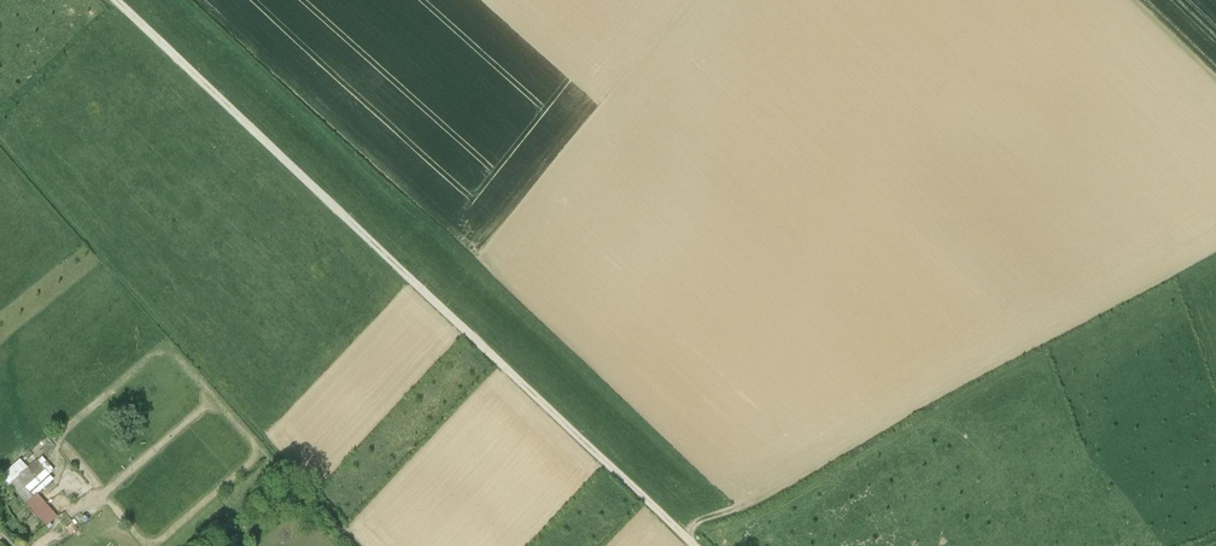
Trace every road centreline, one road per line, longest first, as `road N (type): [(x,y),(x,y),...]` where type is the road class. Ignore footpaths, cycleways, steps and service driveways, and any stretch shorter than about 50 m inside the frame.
road 1 (track): [(695,545),(115,0)]

